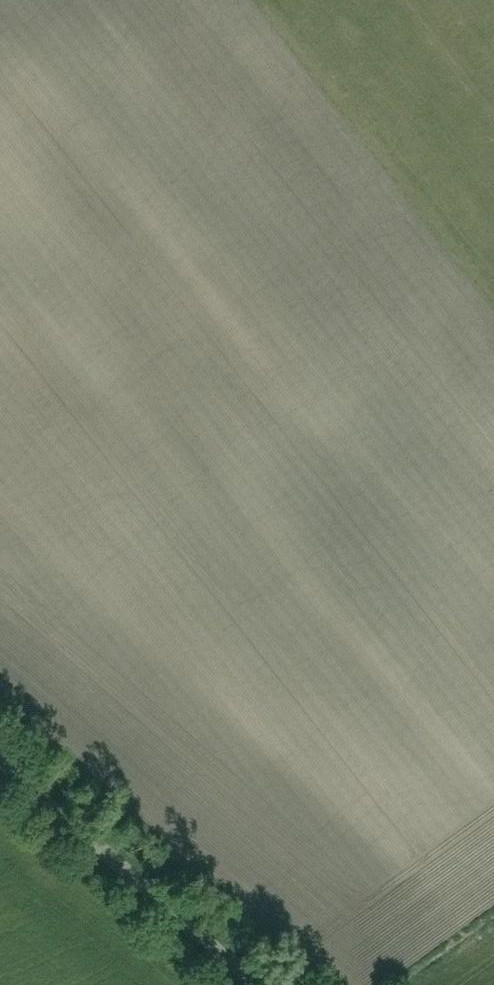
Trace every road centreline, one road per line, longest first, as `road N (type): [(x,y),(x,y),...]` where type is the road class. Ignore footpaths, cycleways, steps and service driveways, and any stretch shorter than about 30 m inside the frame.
road 1 (residential): [(0,763),(255,984)]

